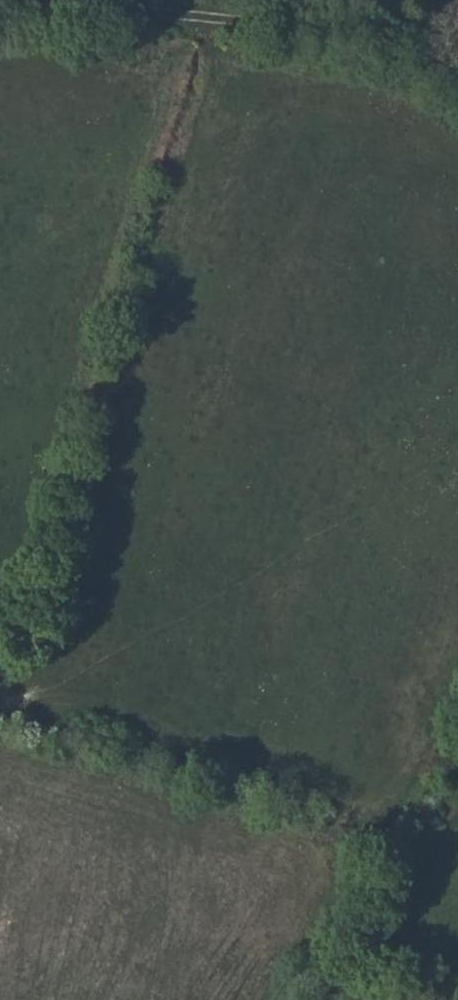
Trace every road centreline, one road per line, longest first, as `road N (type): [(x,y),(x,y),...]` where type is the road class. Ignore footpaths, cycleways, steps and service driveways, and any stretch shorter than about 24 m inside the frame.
road 1 (track): [(0,10),(259,22),(457,81)]

